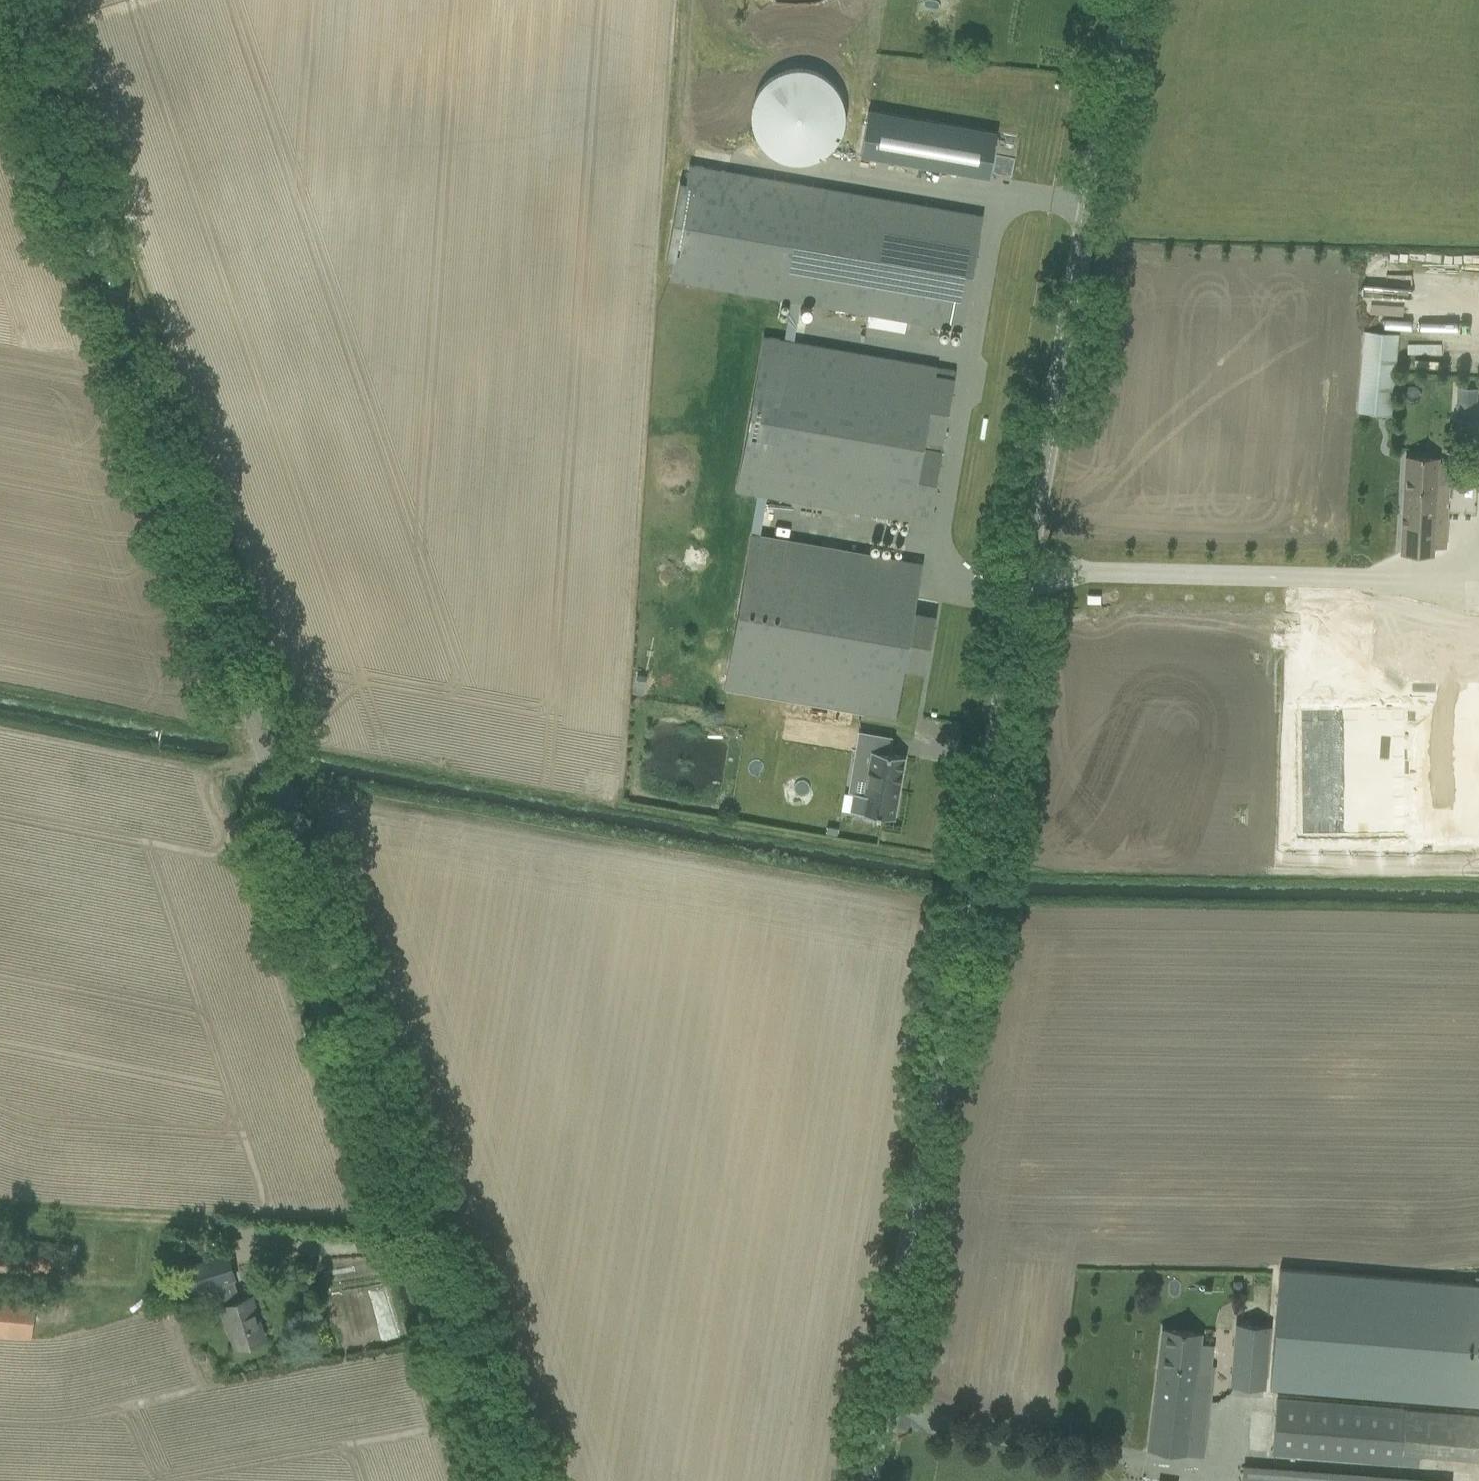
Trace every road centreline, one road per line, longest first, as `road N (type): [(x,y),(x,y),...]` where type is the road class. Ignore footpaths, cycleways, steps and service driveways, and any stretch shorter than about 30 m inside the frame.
road 1 (unclassified): [(504,1480),(348,1051),(217,607),(14,0)]
road 2 (unclassified): [(867,1480),(1123,0)]

